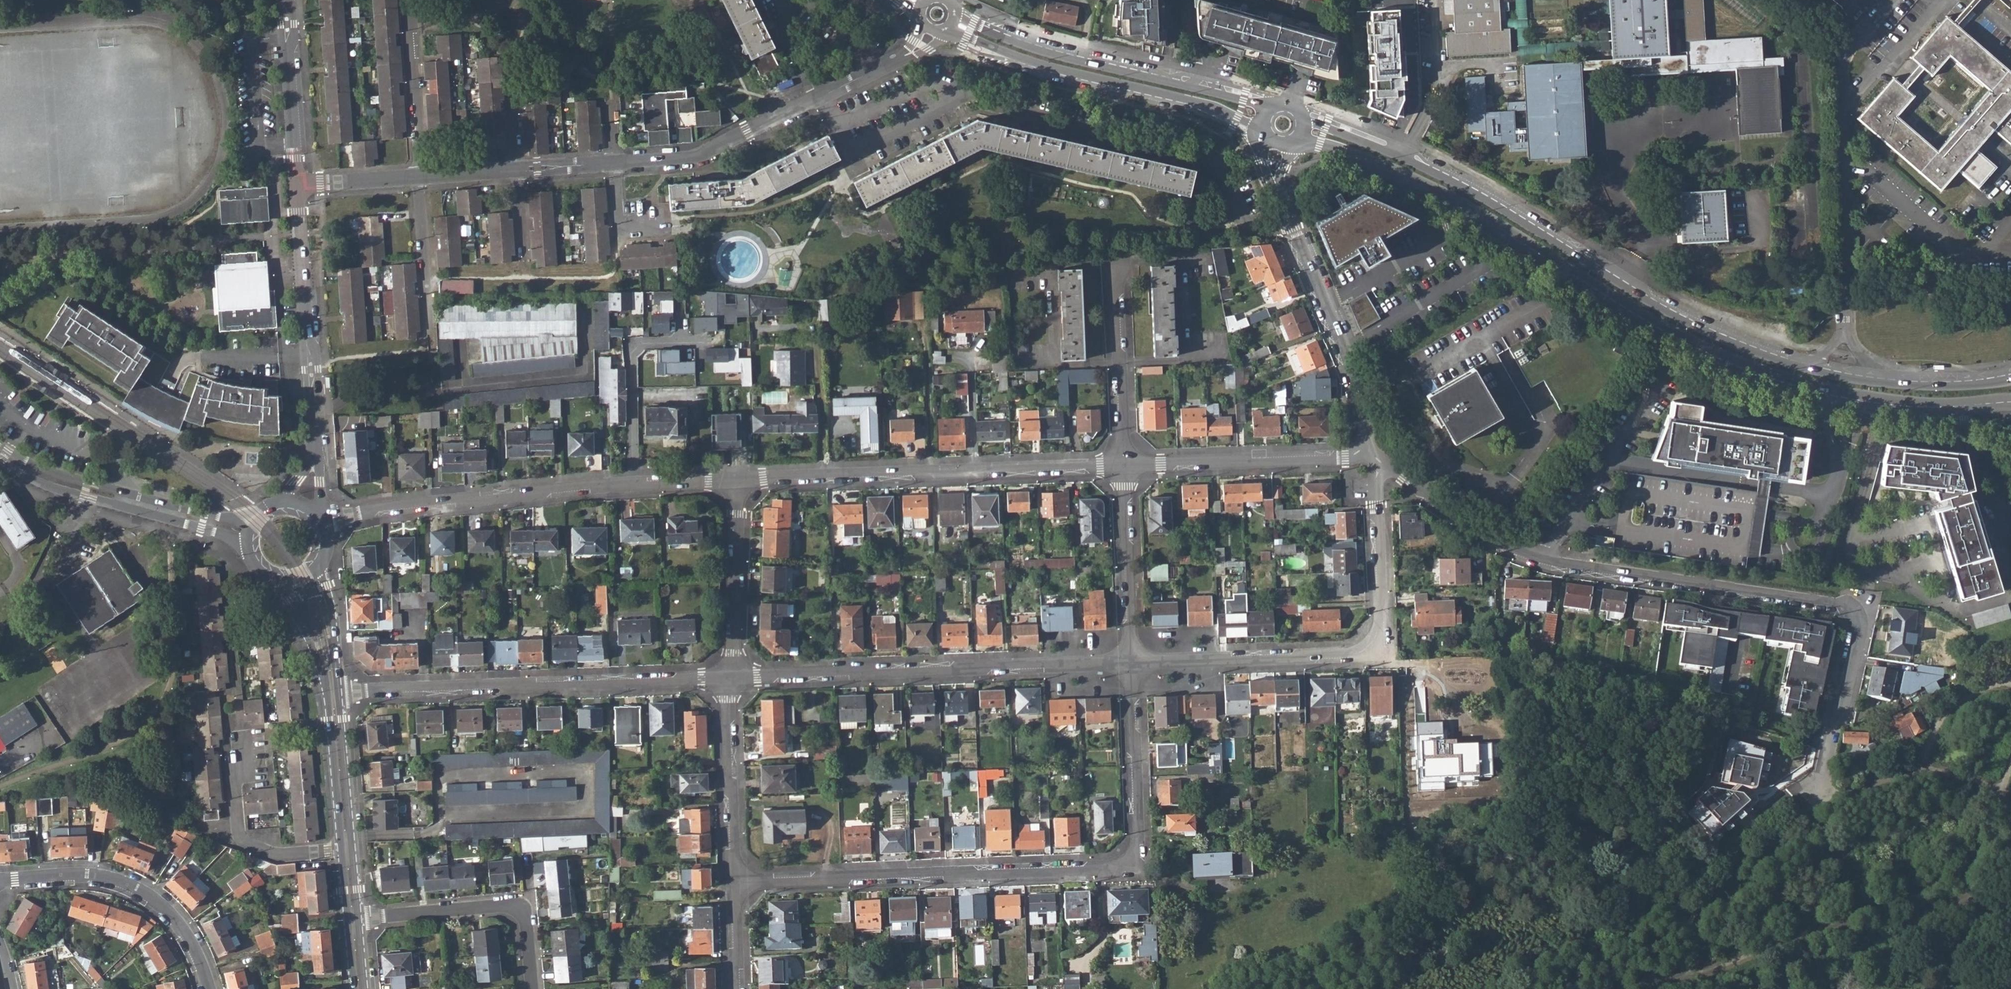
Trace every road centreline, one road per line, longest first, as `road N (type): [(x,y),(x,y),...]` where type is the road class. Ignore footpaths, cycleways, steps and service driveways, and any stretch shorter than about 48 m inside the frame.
road 1 (residential): [(1825,793),(1859,632),(1848,608),(1548,561),(1494,544),(1384,465)]
road 2 (secondary): [(1299,137),(1385,164),(1461,200),(1652,320),(1747,367),(1887,402)]
road 3 (residential): [(734,881),(1118,872),(1136,864),(1143,849),(1133,663)]
road 4 (residential): [(1289,221),(1263,228),(1245,222),(1217,159),(973,91),(858,154),(824,94)]
road 5 (secondary): [(1802,366),(1651,302),(1465,187),(1303,117)]
road 6 (residential): [(730,678),(1133,663)]
road 7 (residential): [(338,691),(730,678)]
road 8 (residential): [(736,479),(1124,465)]
road 9 (residential): [(1844,334),(1831,81),(1896,0)]
road 10 (secondary): [(940,26),(1190,100),(1262,129)]
road 11 (secondary): [(1269,107),(1064,56),(949,7)]
road 12 (residential): [(1887,402),(1852,553),(1860,565),(1953,609),(2010,590)]
road 13 (tertiary): [(300,185),(315,427),(305,504)]
road 14 (residential): [(323,522),(386,507),(633,483)]
road 15 (residential): [(210,988),(187,935),(152,894),(98,873),(0,878)]
road 16 (residential): [(251,520),(71,478),(0,444)]
road 17 (residential): [(0,461),(44,484),(246,544)]
road 18 (residential): [(1124,465),(1348,457),(1363,444)]
road 19 (residential): [(358,917),(516,908),(527,919),(533,988)]
road 20 (residential): [(1363,444),(1362,409),(1289,221)]
road 21 (residential): [(824,94),(704,152),(615,163)]
road 22 (residential): [(1384,465),(1376,483),(1379,630),(1360,651),(1344,656)]
road 23 (residential): [(1133,663),(1344,656)]
road 24 (residential): [(341,849),(280,855),(240,841),(233,785),(248,739)]
road 25 (residential): [(1124,465),(1116,262)]
road 26 (residential): [(734,881),(730,678)]
road 27 (residential): [(730,678),(736,479)]
road 28 (residential): [(1133,663),(1124,465)]
road 29 (tertiary): [(286,0),(300,185)]
road 30 (residential): [(633,483),(632,352),(641,343),(681,343)]
road 31 (residential): [(411,0),(420,176)]
road 32 (residential): [(420,176),(430,342)]
road 33 (tertiary): [(327,691),(341,849)]
road 34 (tertiary): [(353,848),(338,691)]
road 35 (secondary): [(2010,377),(1879,382)]
road 36 (residential): [(931,25),(921,44),(824,94)]
road 37 (tertiary): [(270,576),(327,691)]
road 38 (secondary): [(1887,402),(2010,402)]
road 39 (residential): [(420,176),(300,185)]

